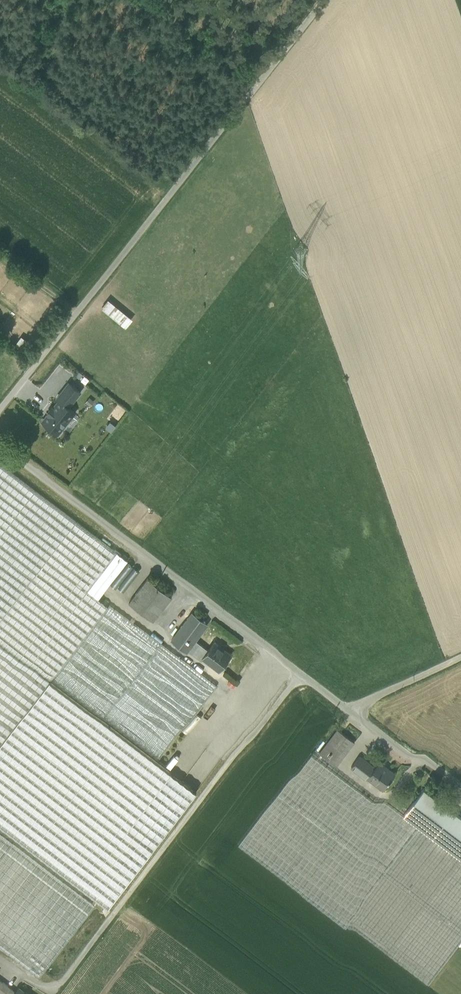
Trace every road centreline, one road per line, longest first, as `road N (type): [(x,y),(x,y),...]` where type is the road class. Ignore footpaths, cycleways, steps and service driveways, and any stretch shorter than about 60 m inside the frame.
road 1 (residential): [(0,404),(319,0)]
road 2 (residential): [(0,437),(354,706)]
road 3 (residential): [(354,706),(460,787)]
road 4 (residential): [(460,649),(354,706)]

